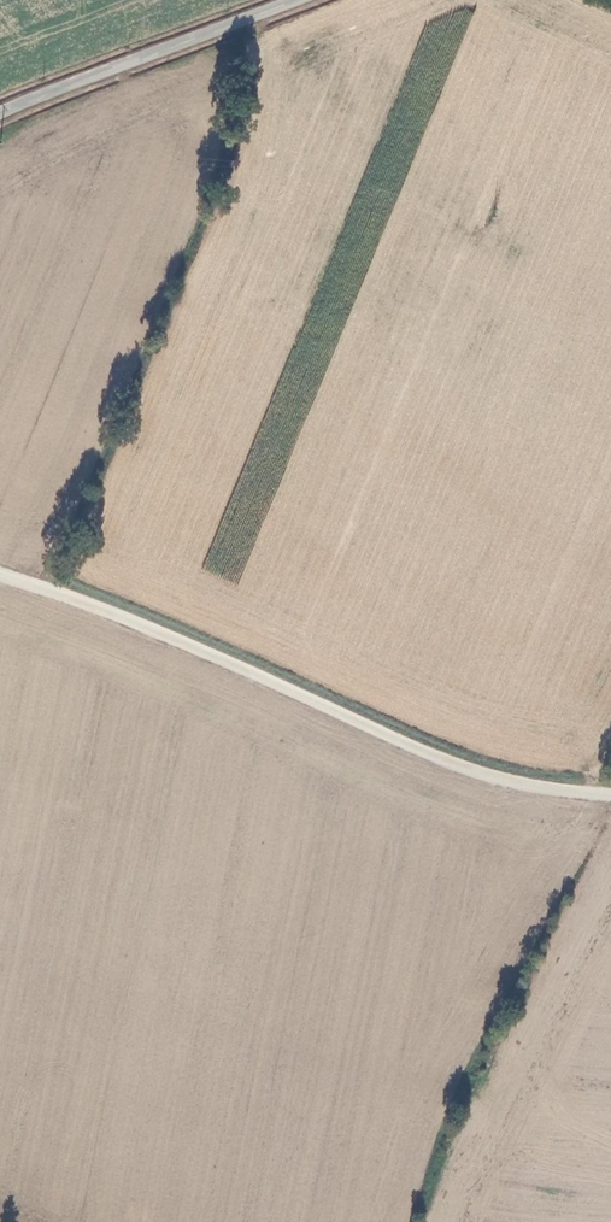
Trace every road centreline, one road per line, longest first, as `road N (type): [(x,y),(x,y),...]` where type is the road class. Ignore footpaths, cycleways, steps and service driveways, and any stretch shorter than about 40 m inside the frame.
road 1 (track): [(0,574),(308,690),(479,773),(610,793)]
road 2 (unclassified): [(0,110),(291,0)]

